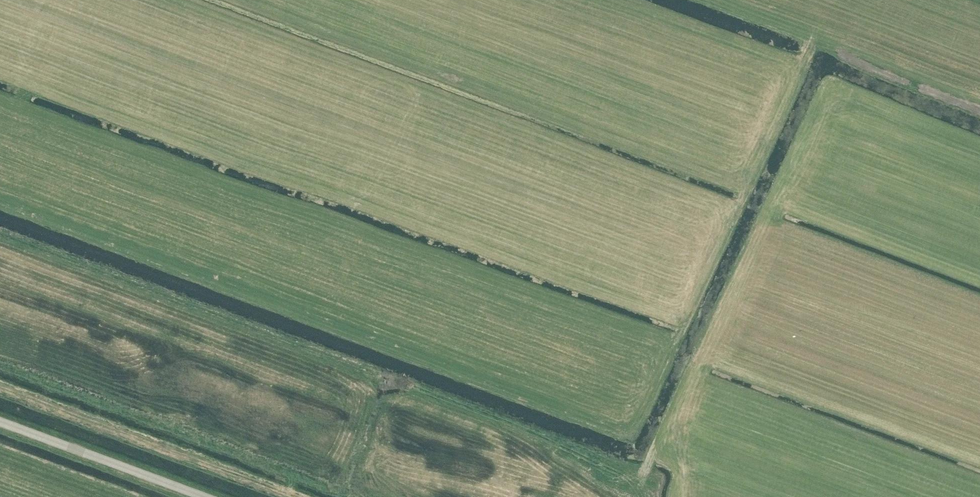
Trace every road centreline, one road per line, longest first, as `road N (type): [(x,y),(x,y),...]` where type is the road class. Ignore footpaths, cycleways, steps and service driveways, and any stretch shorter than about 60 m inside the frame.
road 1 (unclassified): [(205,496),(0,421)]

